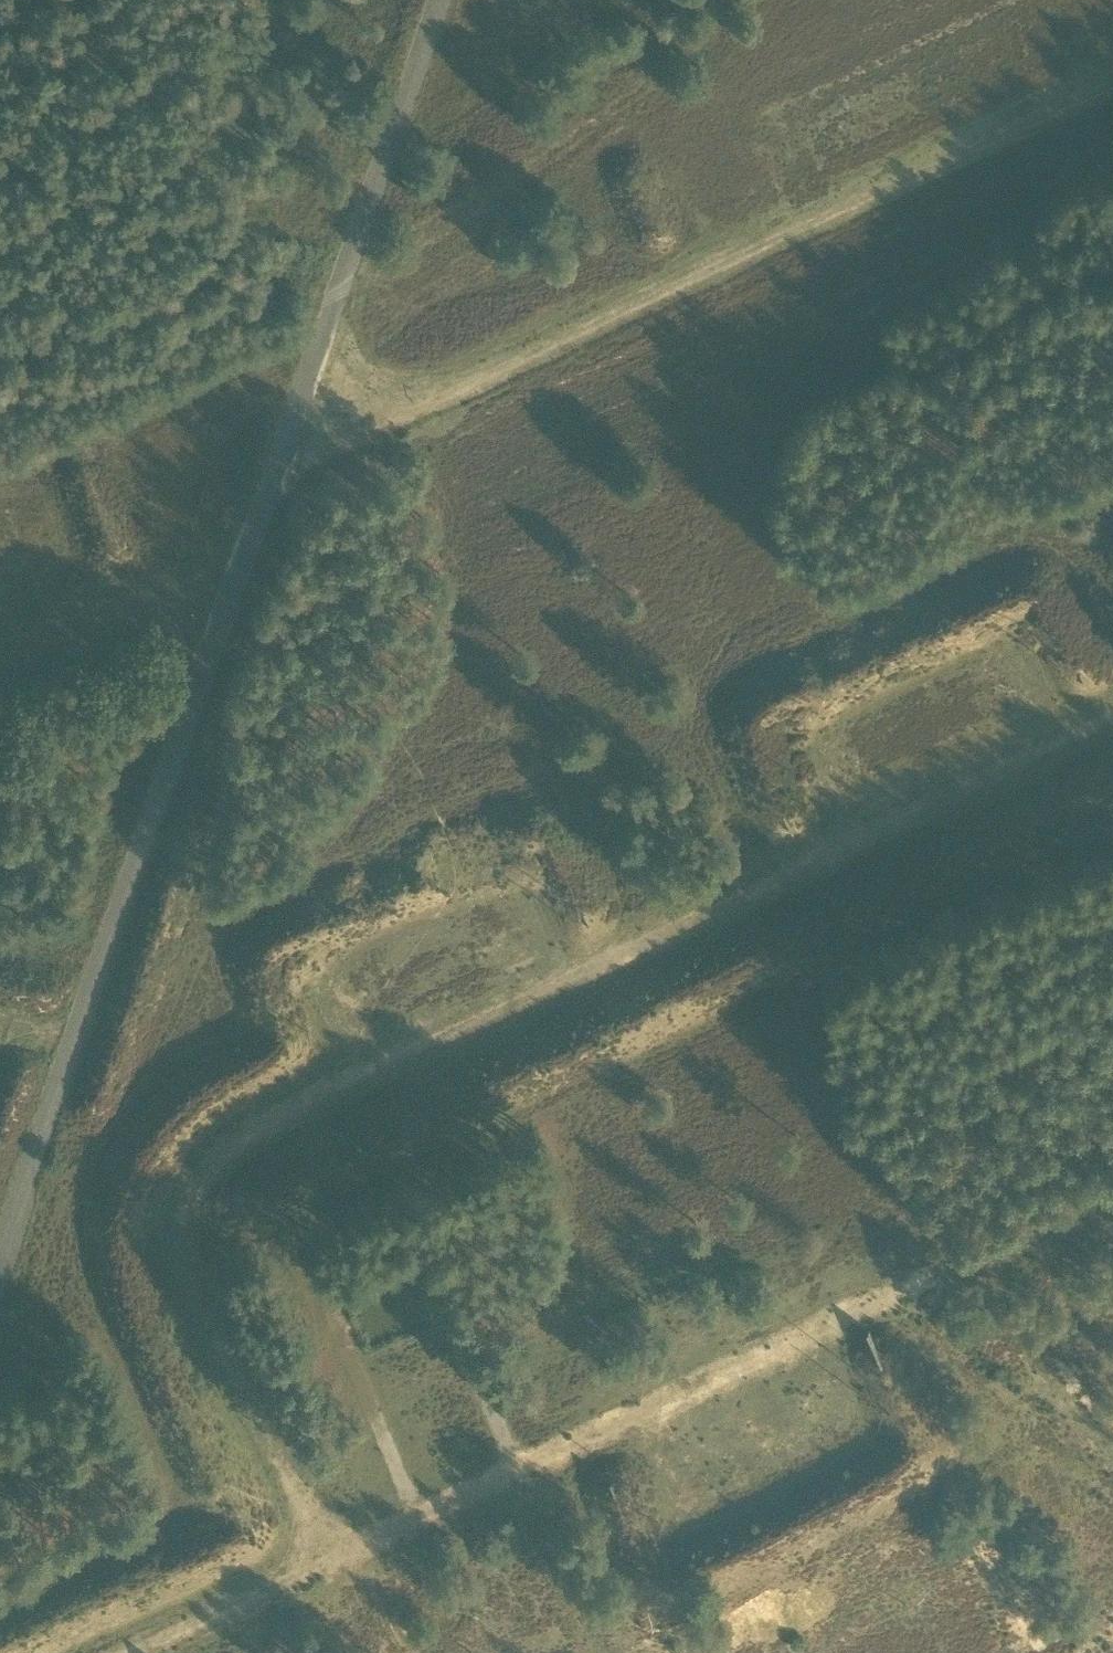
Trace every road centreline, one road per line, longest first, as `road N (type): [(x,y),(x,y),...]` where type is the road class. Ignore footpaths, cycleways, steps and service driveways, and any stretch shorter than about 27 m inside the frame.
road 1 (track): [(1112,726),(269,1135),(212,1184),(198,1236),(202,1268),(342,1560)]
road 2 (track): [(448,0),(0,1270)]
road 3 (track): [(1112,1225),(907,1293),(145,1652)]
road 4 (track): [(318,373),(427,402),(1112,90)]
road 5 (track): [(244,595),(156,613),(0,677)]

